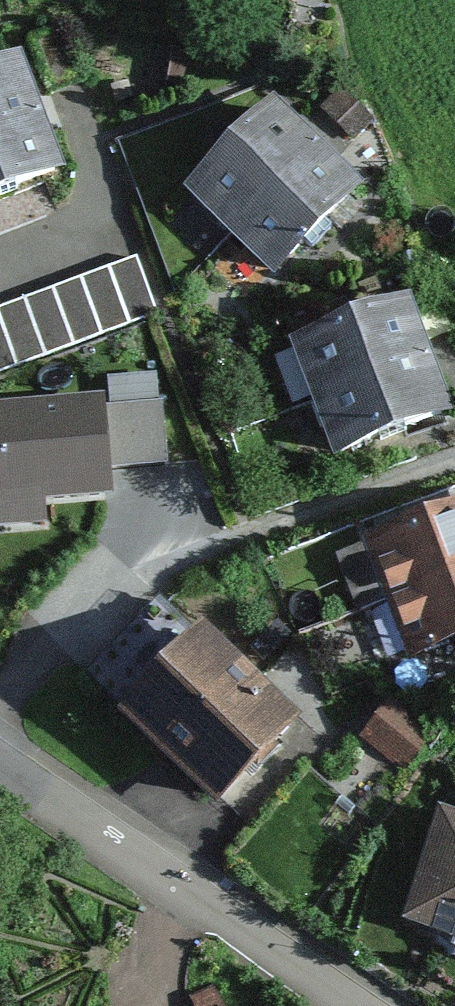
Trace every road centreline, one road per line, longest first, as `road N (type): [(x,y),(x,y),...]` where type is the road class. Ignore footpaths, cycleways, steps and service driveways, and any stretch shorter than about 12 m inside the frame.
road 1 (residential): [(0,694),(54,641),(142,584),(454,475)]
road 2 (residential): [(0,769),(362,1005)]

